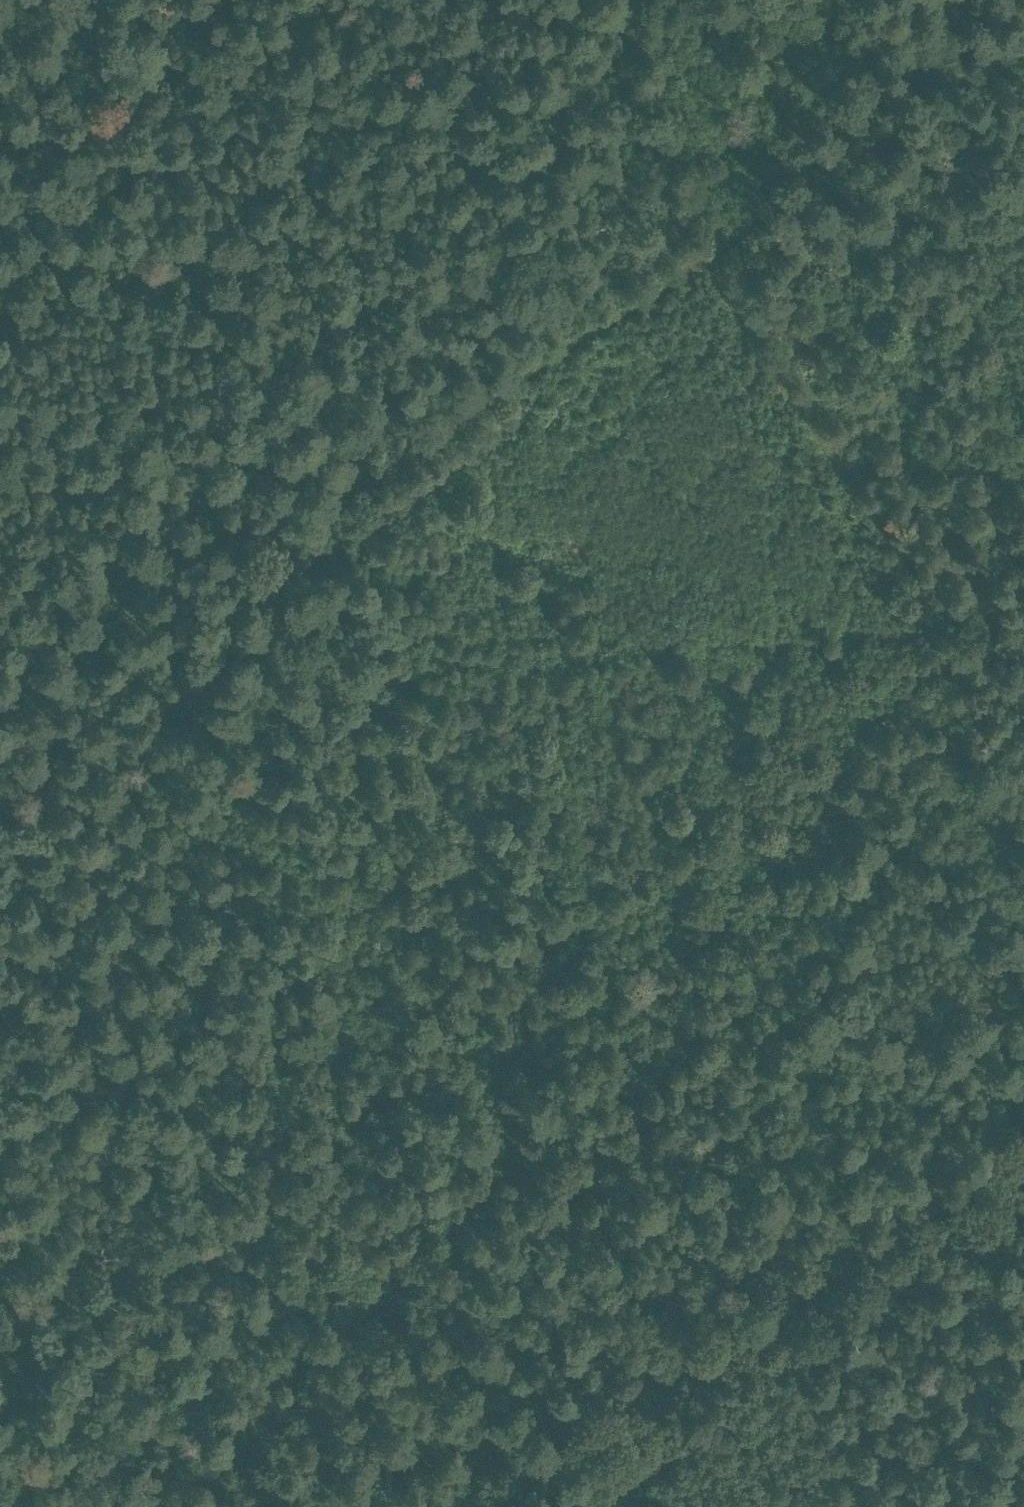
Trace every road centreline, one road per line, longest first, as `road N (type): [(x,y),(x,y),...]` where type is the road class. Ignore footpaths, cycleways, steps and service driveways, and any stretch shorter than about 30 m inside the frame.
road 1 (track): [(1023,50),(0,701)]
road 2 (track): [(1023,1154),(475,1506)]
road 3 (track): [(163,14),(87,68),(359,469)]

